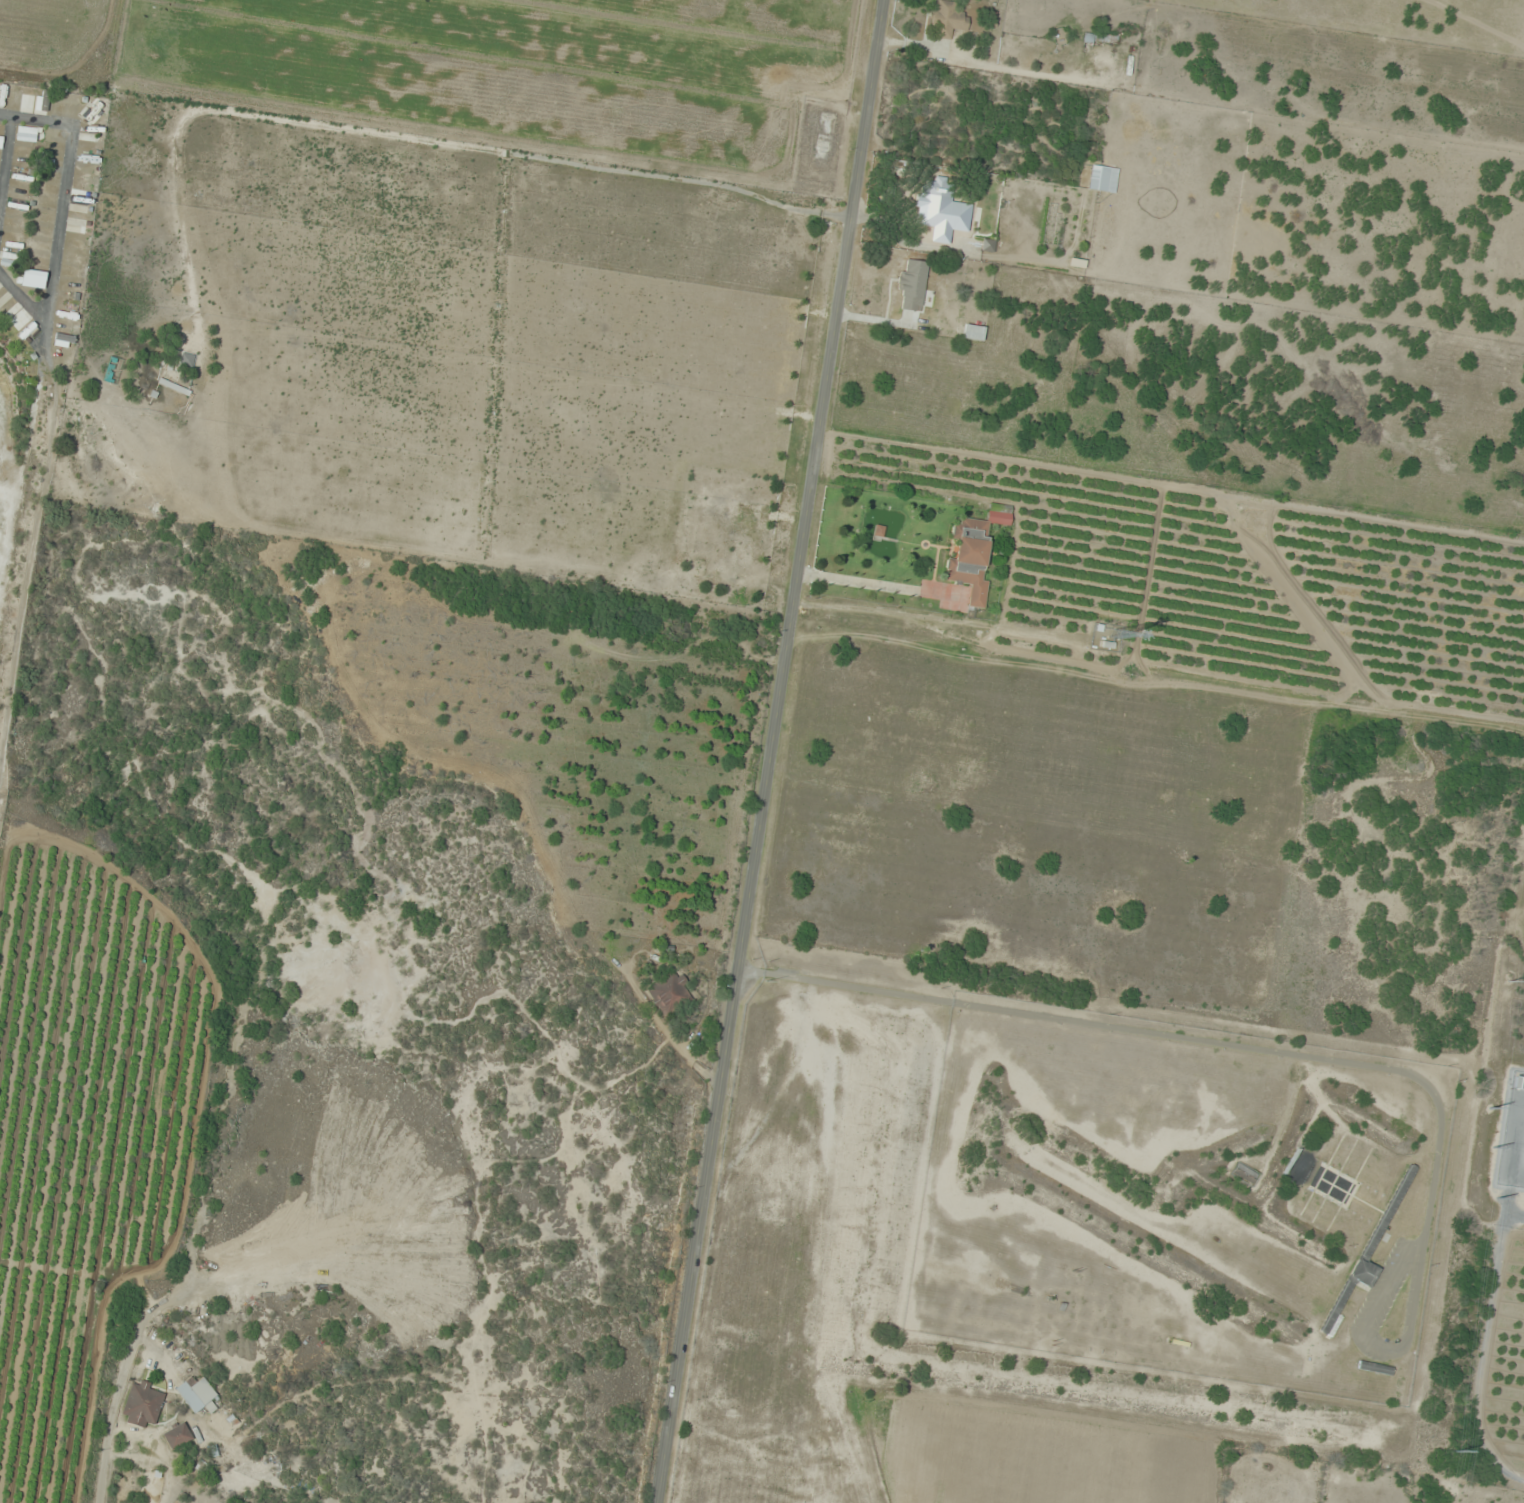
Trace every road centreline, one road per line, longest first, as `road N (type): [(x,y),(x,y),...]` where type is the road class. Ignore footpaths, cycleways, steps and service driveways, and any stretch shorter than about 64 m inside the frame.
road 1 (tertiary): [(659,1502),(886,0)]
road 2 (residential): [(79,128),(53,332)]
road 3 (residential): [(4,276),(18,120)]

